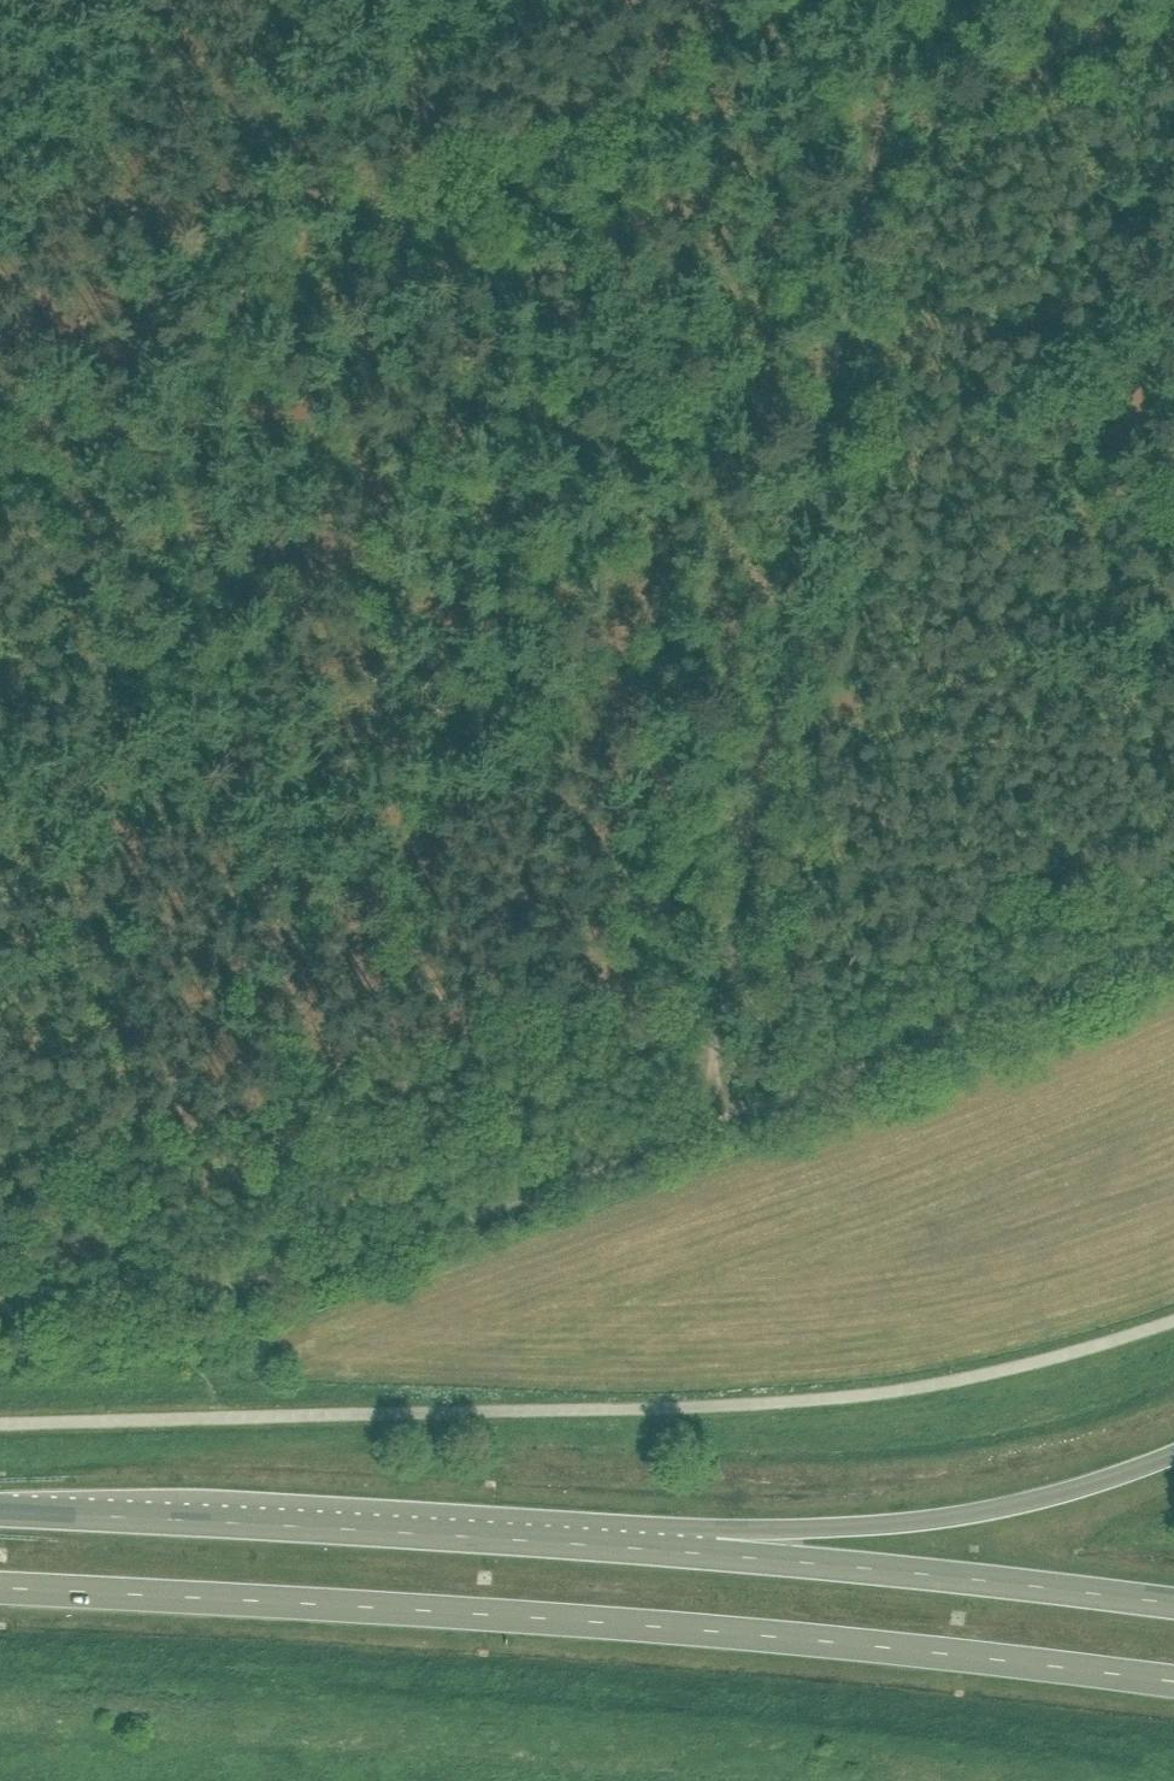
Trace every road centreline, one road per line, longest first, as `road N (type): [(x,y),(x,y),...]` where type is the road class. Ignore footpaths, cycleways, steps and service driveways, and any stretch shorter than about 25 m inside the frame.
road 1 (track): [(1173,942),(349,1264),(229,1285),(0,1298)]
road 2 (primary): [(0,1588),(661,1627),(1173,1682)]
road 3 (track): [(708,1125),(716,1030),(902,0)]
road 4 (primary): [(711,1552),(0,1512)]
road 5 (primary): [(1173,1455),(986,1514),(802,1530),(711,1552)]
road 6 (primary): [(1173,1601),(711,1552)]

